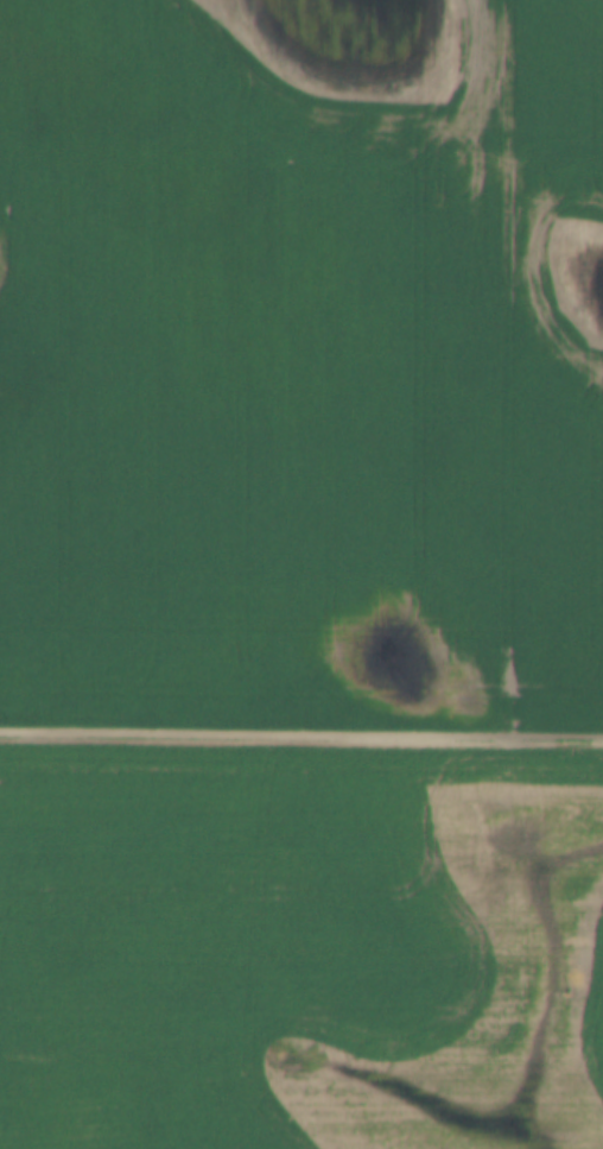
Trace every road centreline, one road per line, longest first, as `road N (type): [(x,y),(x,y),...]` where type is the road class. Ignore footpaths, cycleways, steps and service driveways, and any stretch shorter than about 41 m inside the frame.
road 1 (track): [(602,738),(0,737)]

